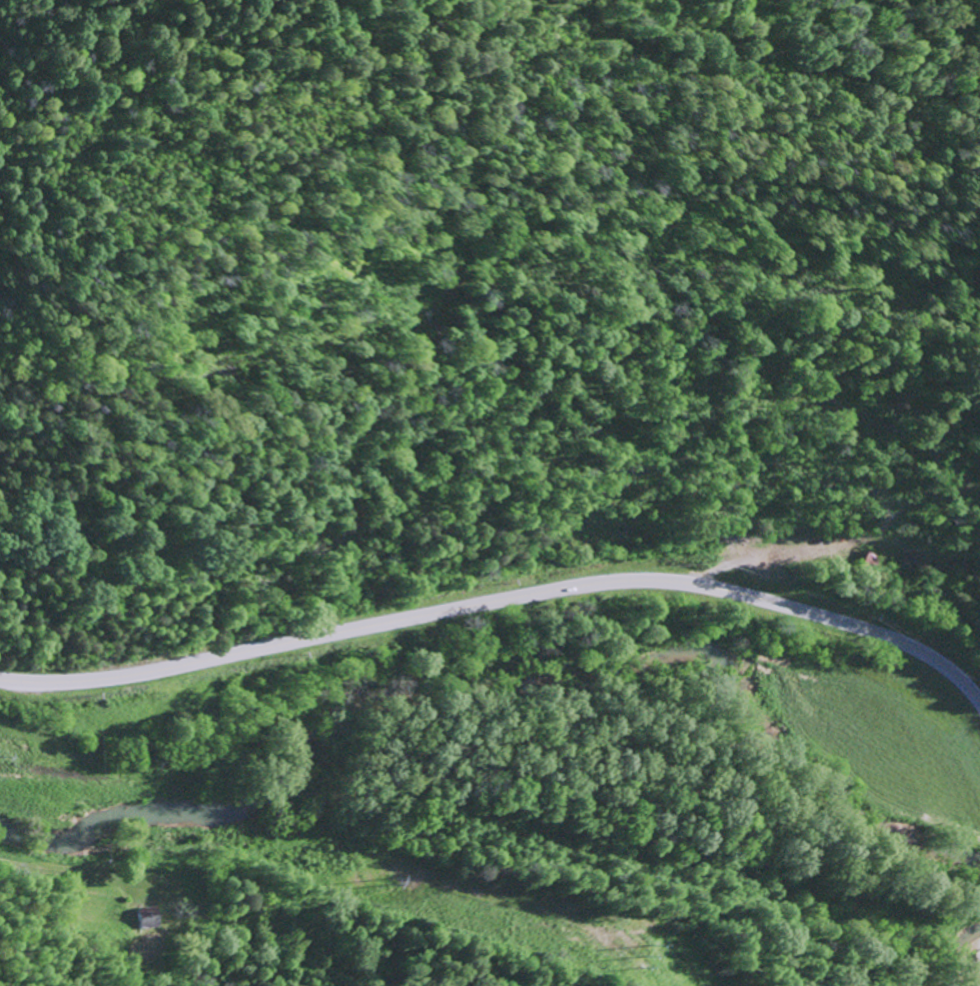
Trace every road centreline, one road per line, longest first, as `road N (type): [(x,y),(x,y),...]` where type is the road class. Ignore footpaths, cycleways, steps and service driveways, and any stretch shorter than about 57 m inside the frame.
road 1 (primary): [(0,677),(151,670),(527,593),(644,580),(723,588),(874,630),(933,658),(979,701)]

